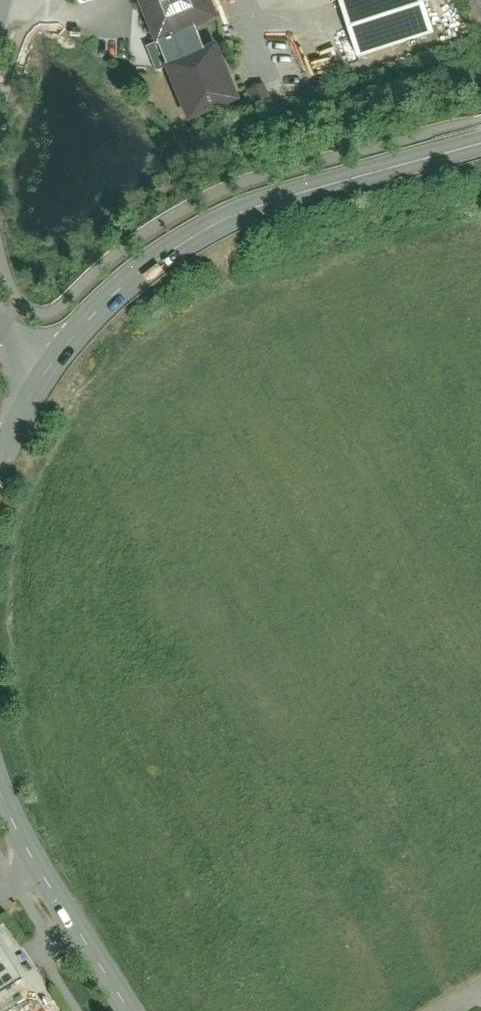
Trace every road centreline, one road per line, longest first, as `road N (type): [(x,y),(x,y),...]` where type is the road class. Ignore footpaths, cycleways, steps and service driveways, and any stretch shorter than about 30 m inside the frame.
road 1 (residential): [(46,377),(117,296),(225,222),(480,146)]
road 2 (residential): [(130,1010),(56,896),(0,785)]

